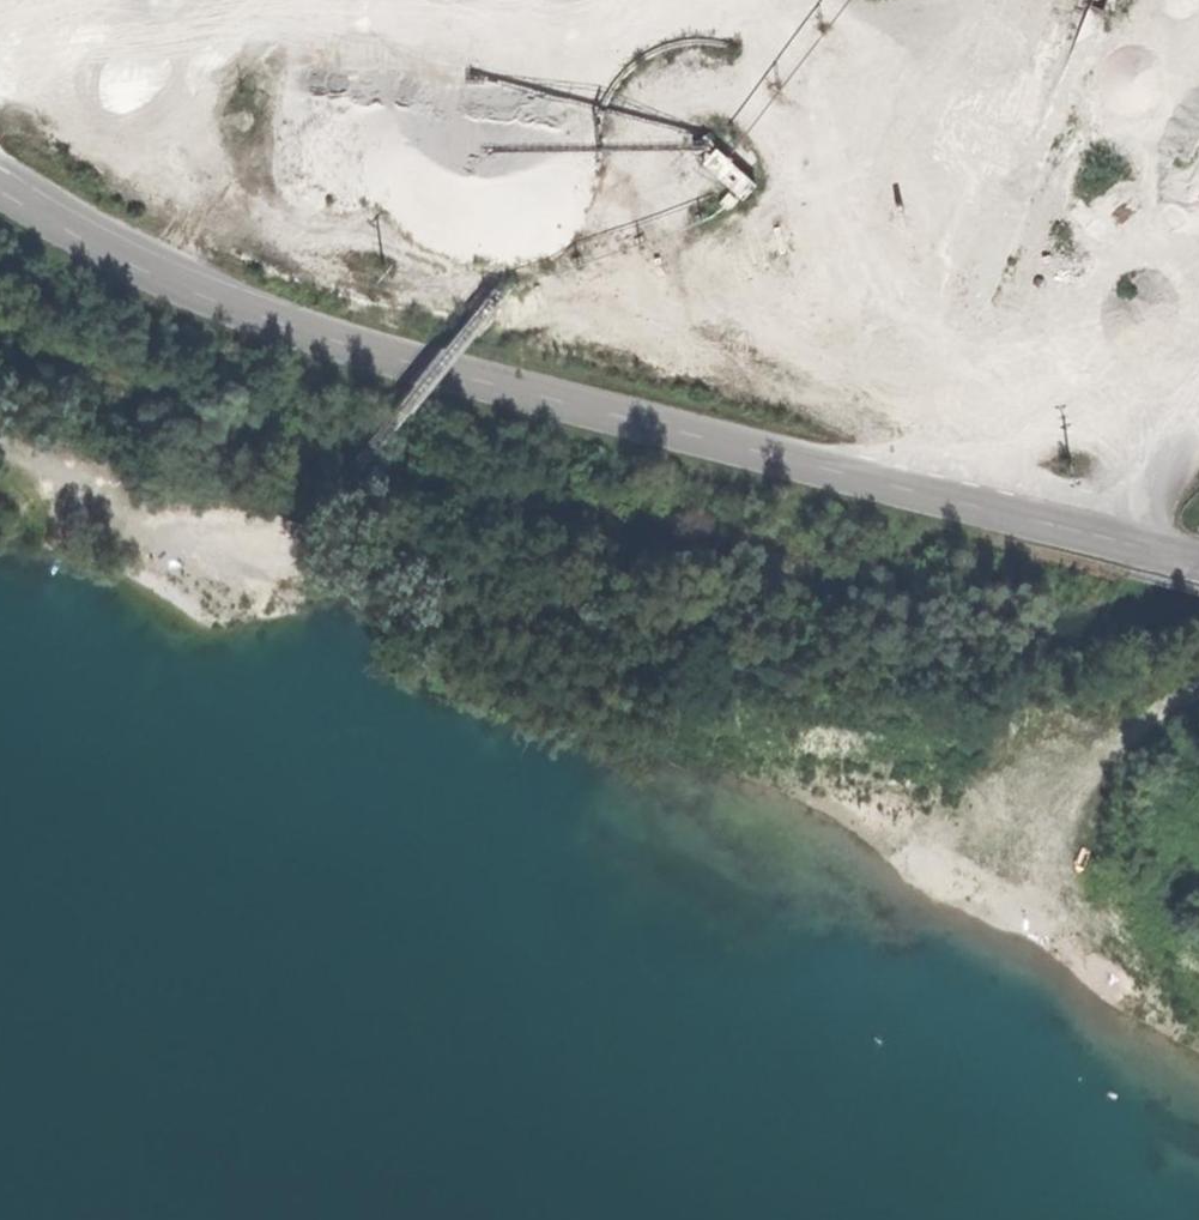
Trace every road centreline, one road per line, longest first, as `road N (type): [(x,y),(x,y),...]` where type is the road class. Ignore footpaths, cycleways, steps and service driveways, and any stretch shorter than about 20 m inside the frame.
road 1 (tertiary): [(1198,567),(428,372),(206,296),(0,181)]
road 2 (track): [(1198,703),(1121,754),(1004,954)]

